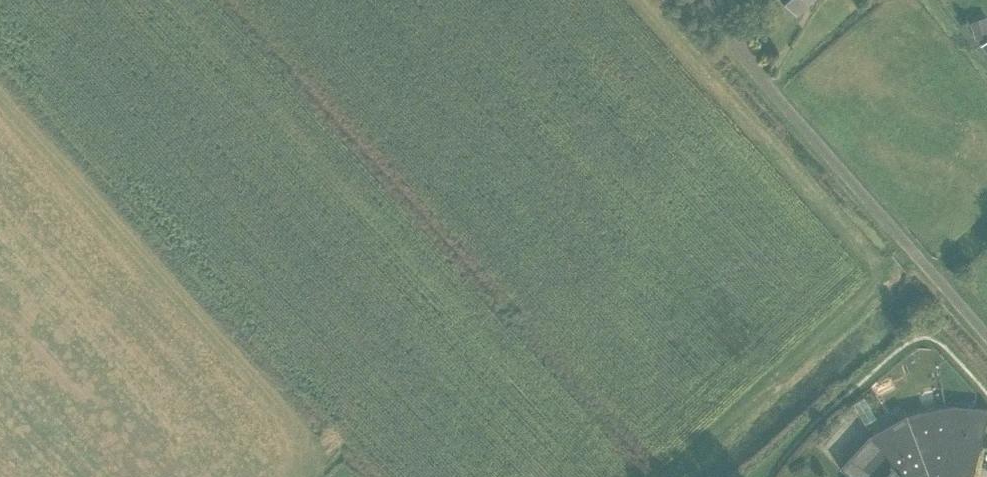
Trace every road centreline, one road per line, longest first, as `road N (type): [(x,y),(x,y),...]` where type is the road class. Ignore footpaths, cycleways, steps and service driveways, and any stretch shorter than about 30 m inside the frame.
road 1 (track): [(743,64),(986,341)]

